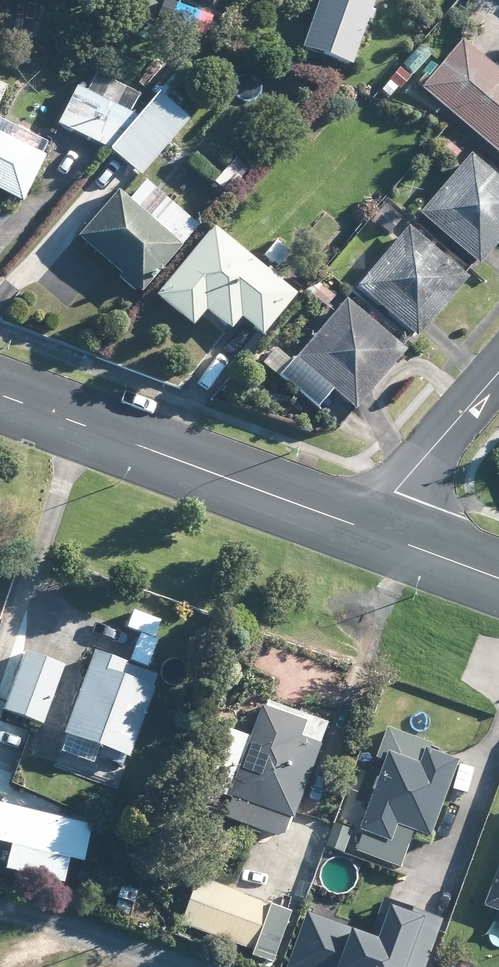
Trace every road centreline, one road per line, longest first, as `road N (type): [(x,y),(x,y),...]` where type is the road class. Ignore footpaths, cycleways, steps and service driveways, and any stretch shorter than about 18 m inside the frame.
road 1 (secondary): [(0,396),(378,535)]
road 2 (residential): [(498,370),(396,492),(378,535)]
road 3 (secondary): [(378,535),(498,579)]

